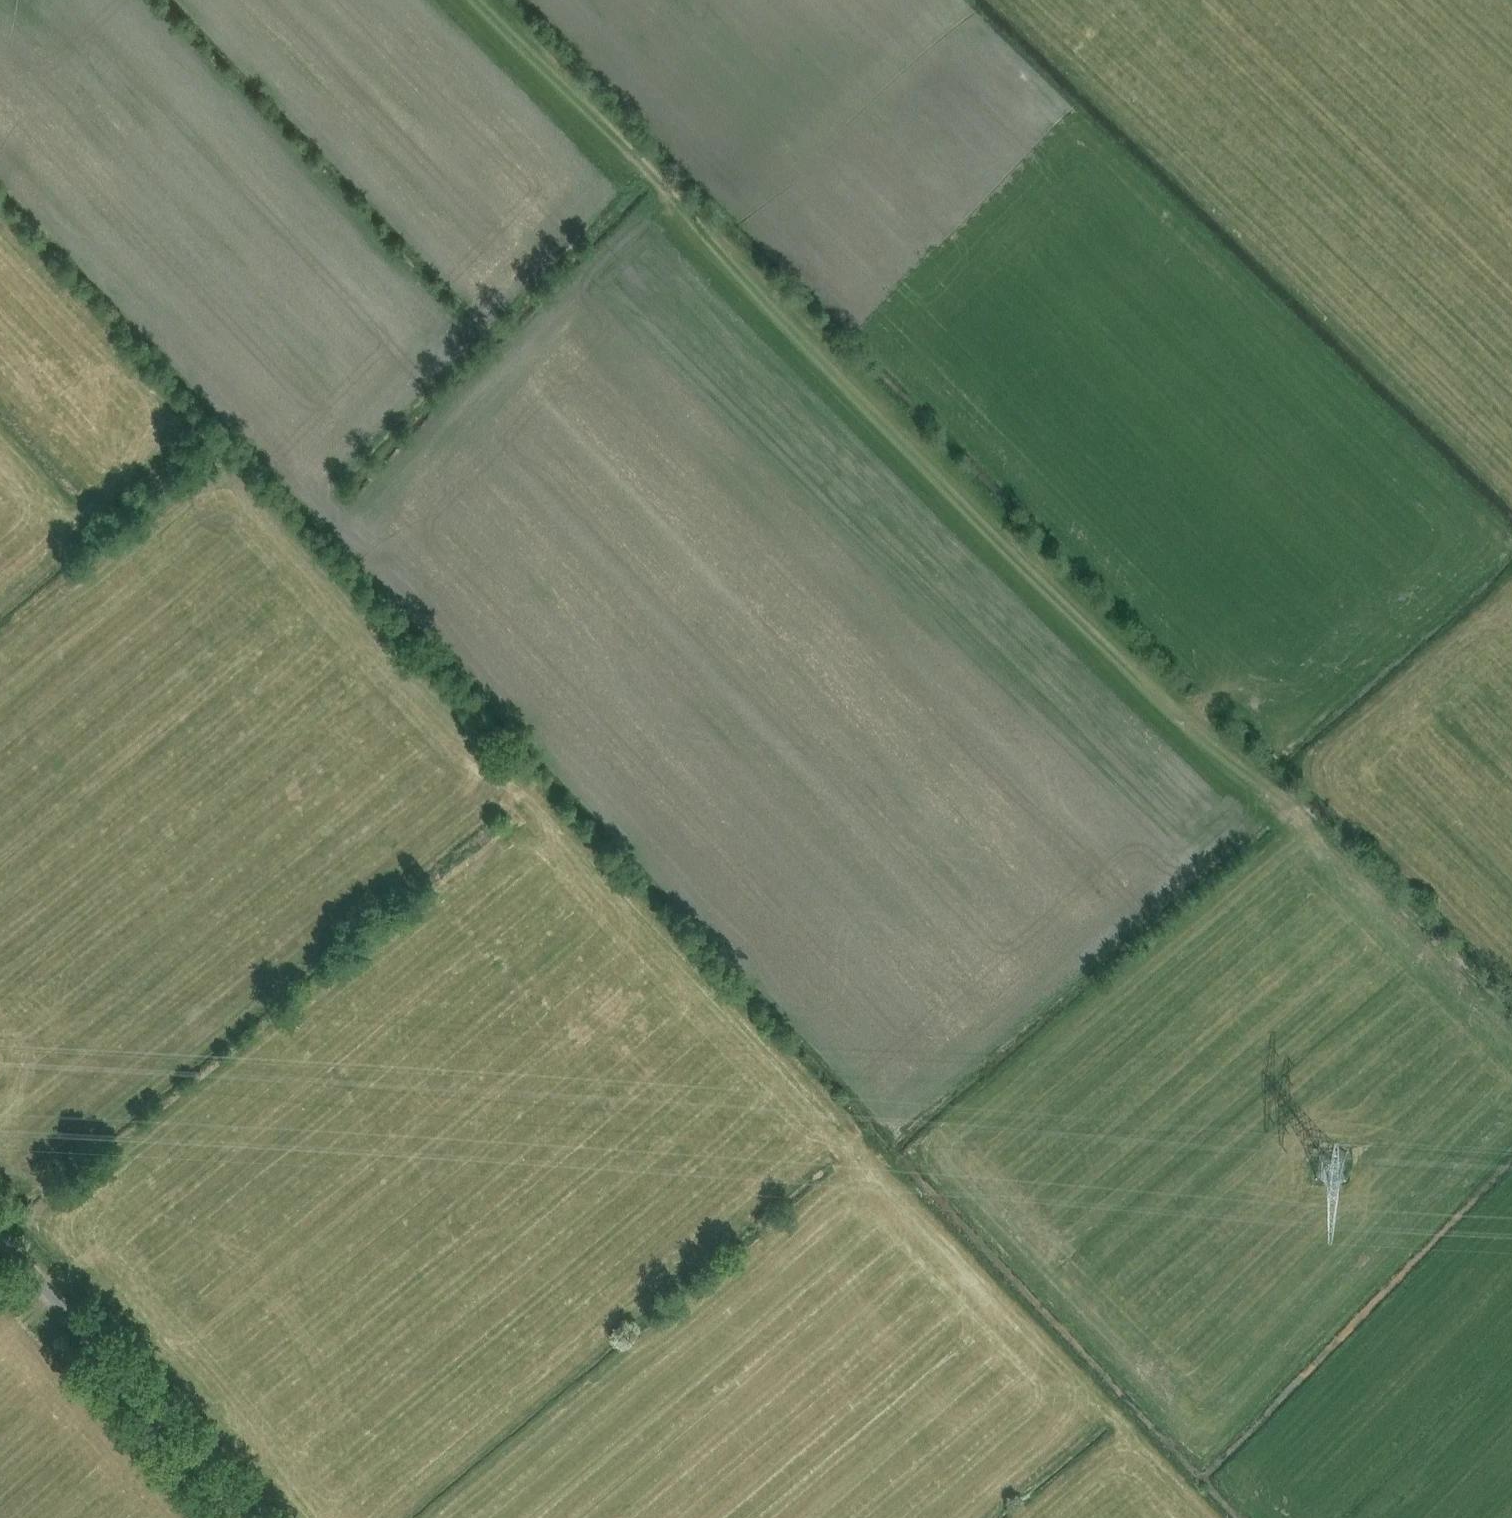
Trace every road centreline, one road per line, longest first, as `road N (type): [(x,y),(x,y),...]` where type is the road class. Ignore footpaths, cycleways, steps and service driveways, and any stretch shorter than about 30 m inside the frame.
road 1 (unclassified): [(242,1517),(0,1243)]

